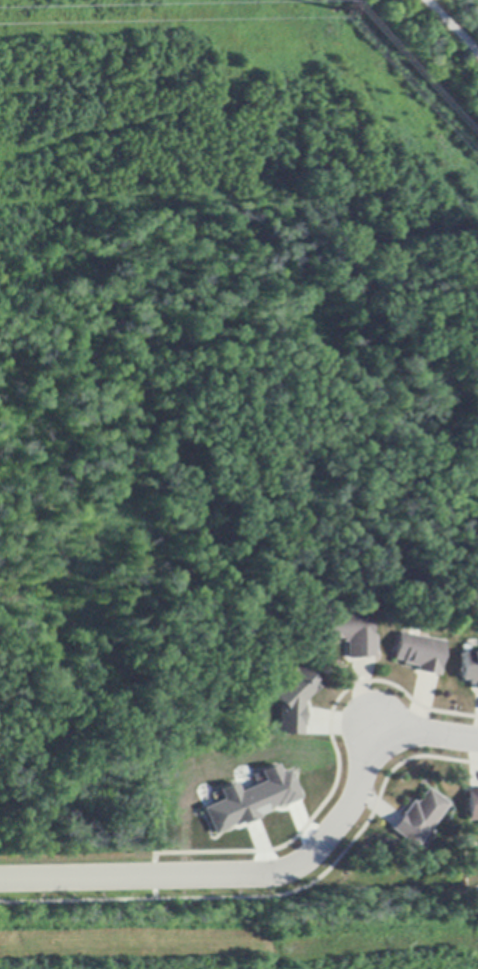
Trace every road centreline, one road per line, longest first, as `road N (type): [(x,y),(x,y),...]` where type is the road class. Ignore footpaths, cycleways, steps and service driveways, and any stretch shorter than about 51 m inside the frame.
road 1 (residential): [(477,742),(371,727),(352,803),(297,865),(260,875),(0,880)]

